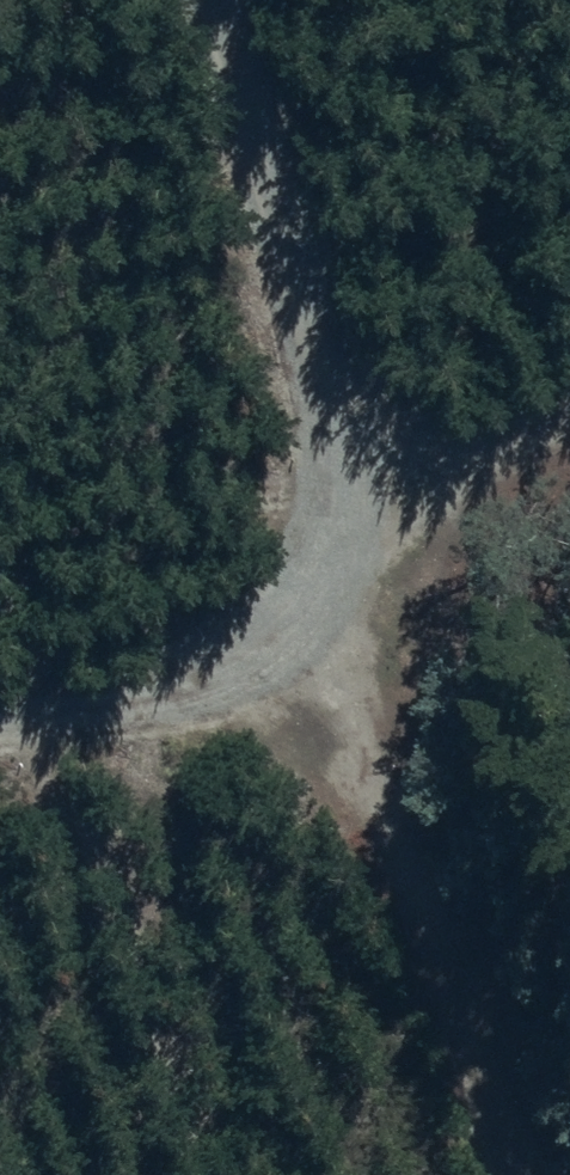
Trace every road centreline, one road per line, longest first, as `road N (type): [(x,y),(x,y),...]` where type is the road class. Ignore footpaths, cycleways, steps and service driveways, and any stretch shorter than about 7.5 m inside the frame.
road 1 (track): [(202,0),(279,236),(341,569),(360,724),(527,1174)]
road 2 (track): [(0,703),(52,704),(230,657),(475,471),(569,436)]

